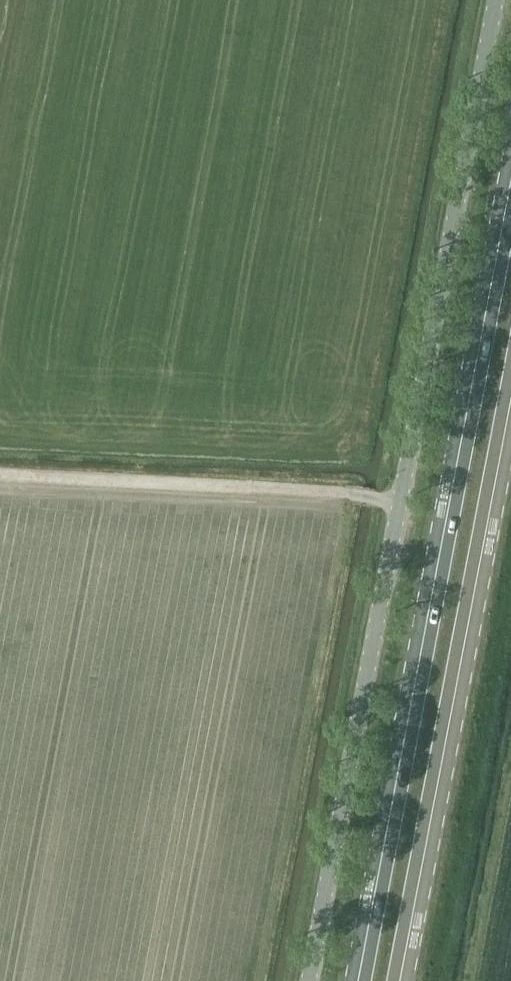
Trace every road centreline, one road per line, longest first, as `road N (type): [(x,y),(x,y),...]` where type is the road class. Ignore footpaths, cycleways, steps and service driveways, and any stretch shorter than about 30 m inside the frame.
road 1 (unclassified): [(307,980),(496,0)]
road 2 (primary): [(510,167),(355,980)]
road 3 (primary): [(398,980),(510,393)]

